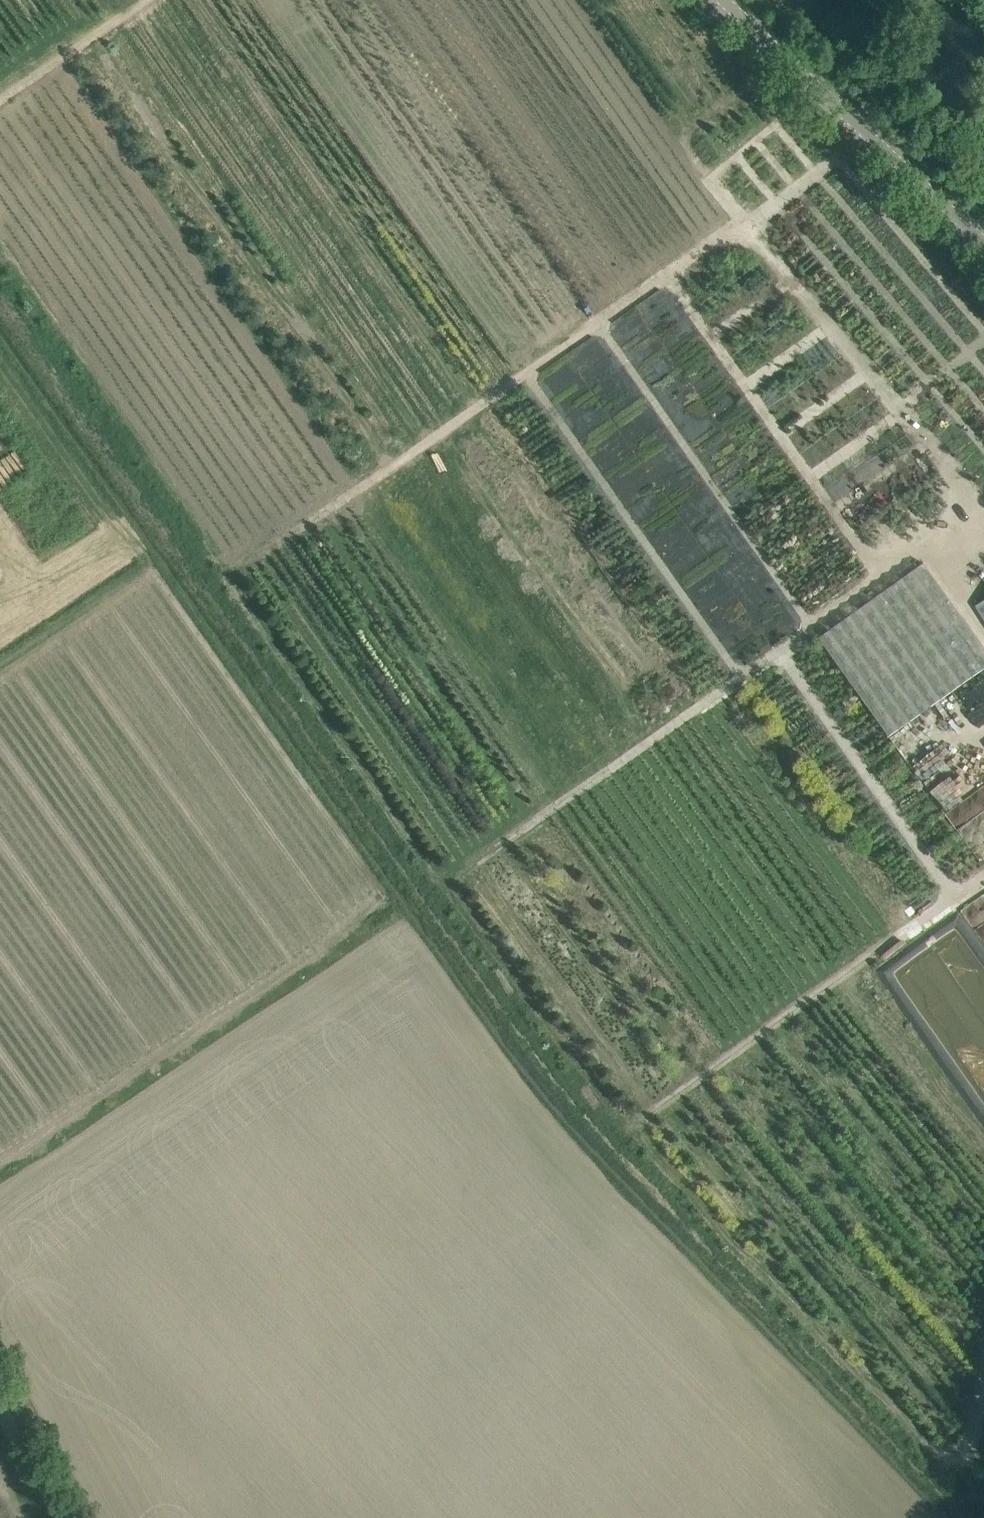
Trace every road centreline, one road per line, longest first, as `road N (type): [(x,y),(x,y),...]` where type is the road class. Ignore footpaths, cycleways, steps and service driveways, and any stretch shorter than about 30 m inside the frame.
road 1 (tertiary): [(983,240),(724,0)]
road 2 (unclassified): [(63,1517),(0,1404)]

